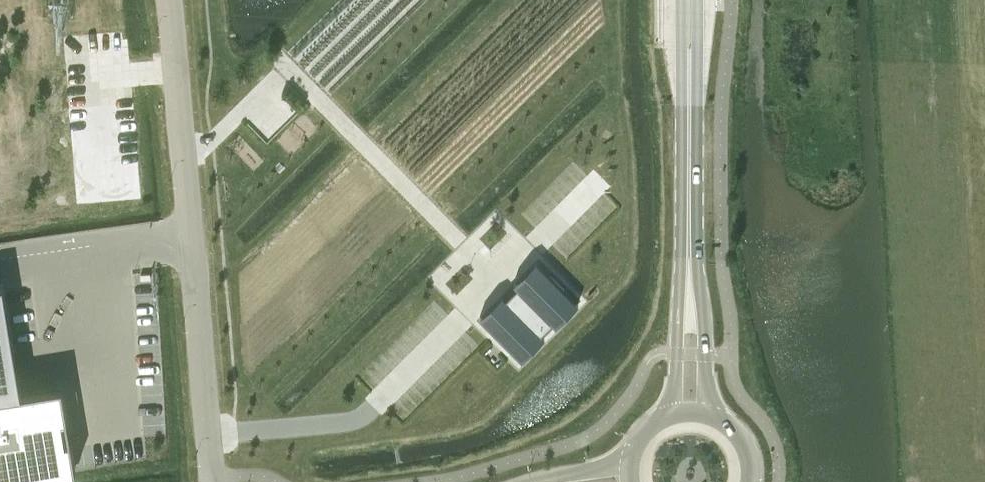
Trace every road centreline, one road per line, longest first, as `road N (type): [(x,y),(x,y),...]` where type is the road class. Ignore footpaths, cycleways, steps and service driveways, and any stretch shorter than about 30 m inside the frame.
road 1 (unclassified): [(216,481),(170,0)]
road 2 (tertiary): [(689,0),(690,227)]
road 3 (tertiary): [(690,227),(673,418)]
road 4 (tertiary): [(705,418),(690,227)]

